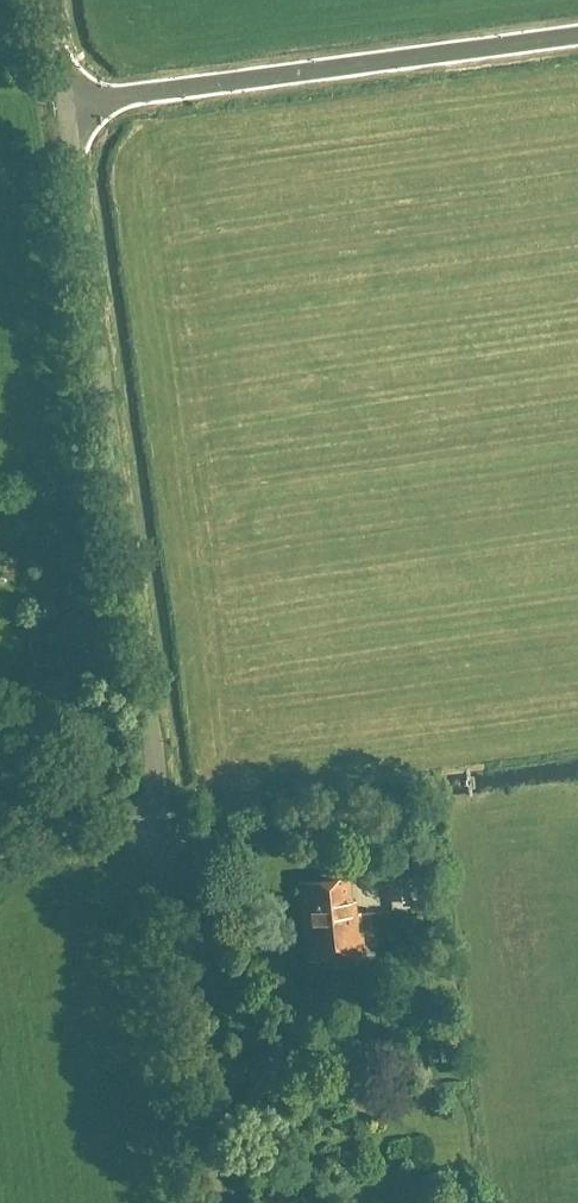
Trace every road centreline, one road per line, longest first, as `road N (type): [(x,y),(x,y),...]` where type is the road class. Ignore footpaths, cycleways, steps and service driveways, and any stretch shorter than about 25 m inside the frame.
road 1 (unclassified): [(162,831),(65,108)]
road 2 (unclassified): [(65,108),(577,39)]
road 3 (unclassified): [(213,1202),(162,831)]
road 4 (unclassified): [(0,857),(162,831)]

